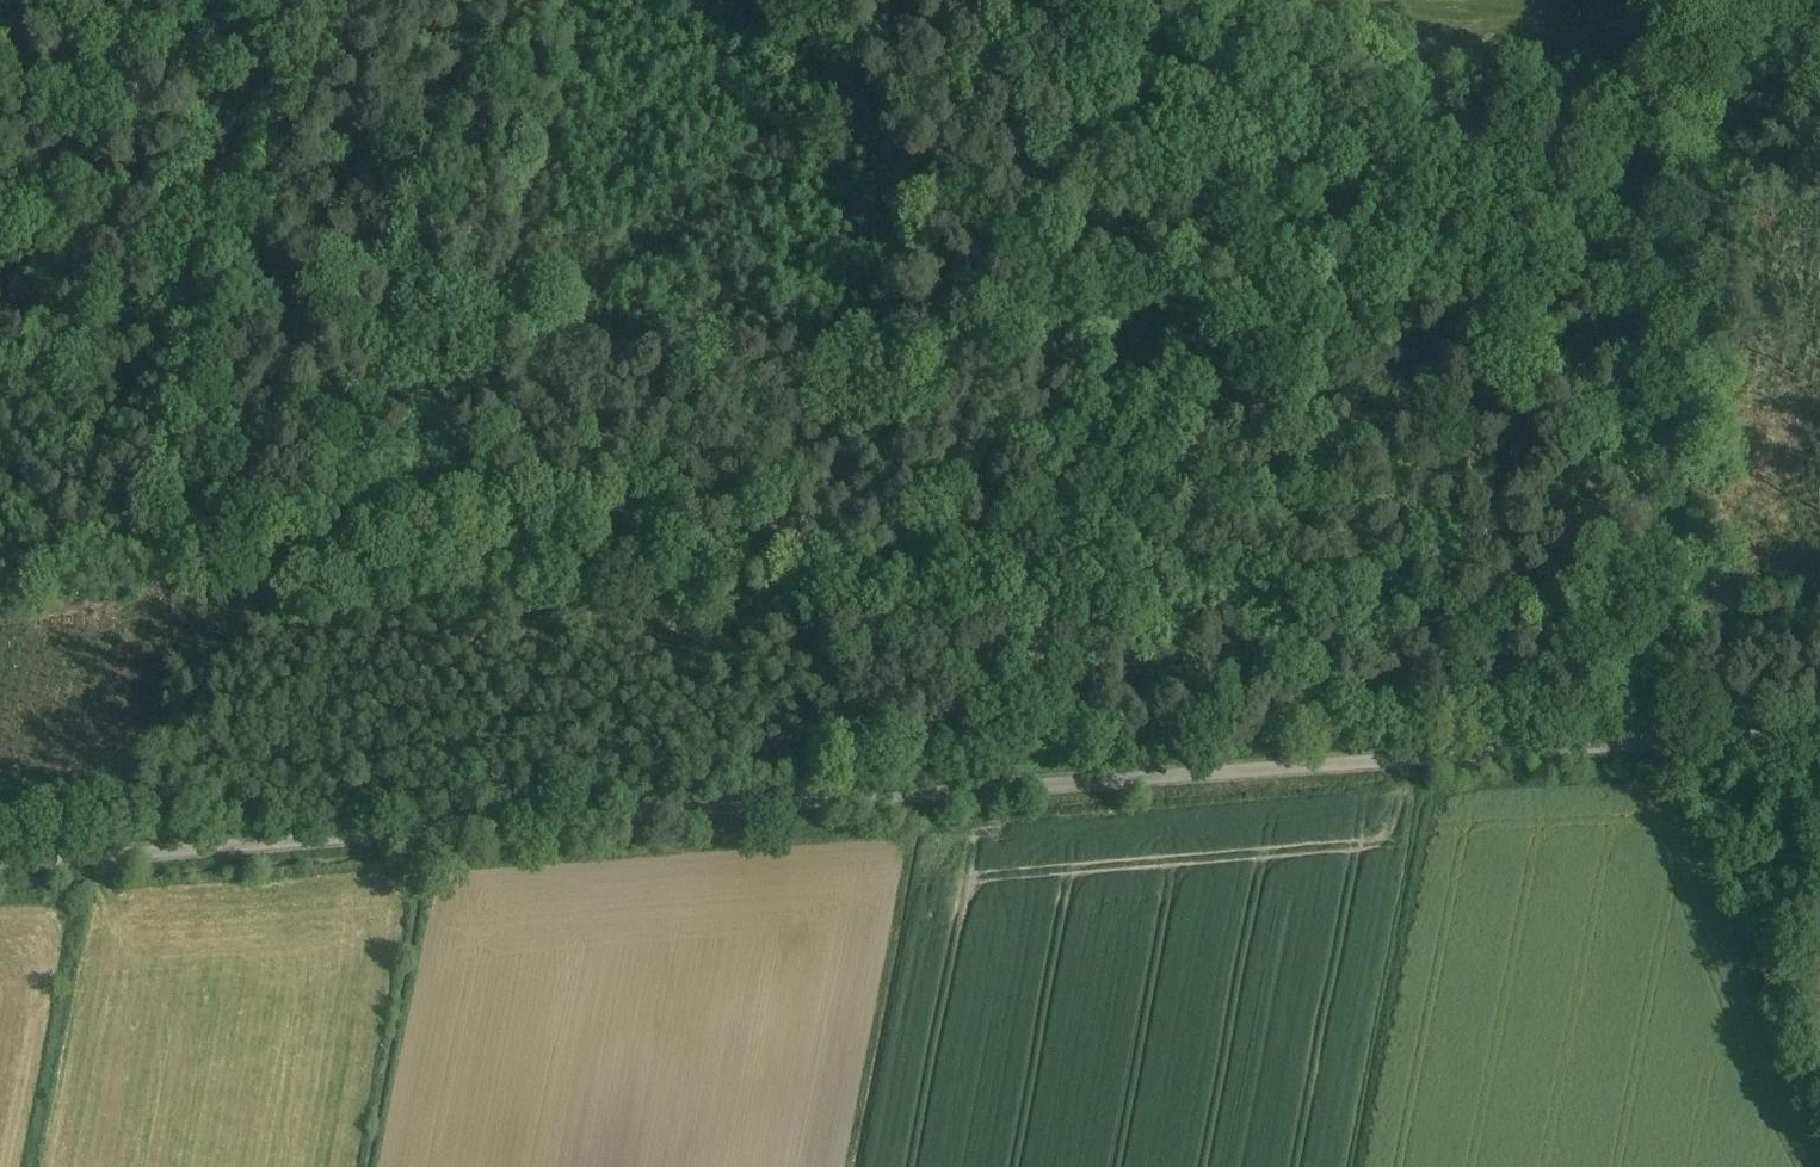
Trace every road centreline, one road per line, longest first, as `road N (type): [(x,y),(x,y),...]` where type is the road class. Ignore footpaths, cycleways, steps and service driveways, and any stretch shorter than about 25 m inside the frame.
road 1 (unclassified): [(1819,726),(0,864)]
road 2 (track): [(0,331),(1697,371)]
road 3 (track): [(1697,371),(1745,0)]
road 4 (track): [(1697,371),(1654,739)]

